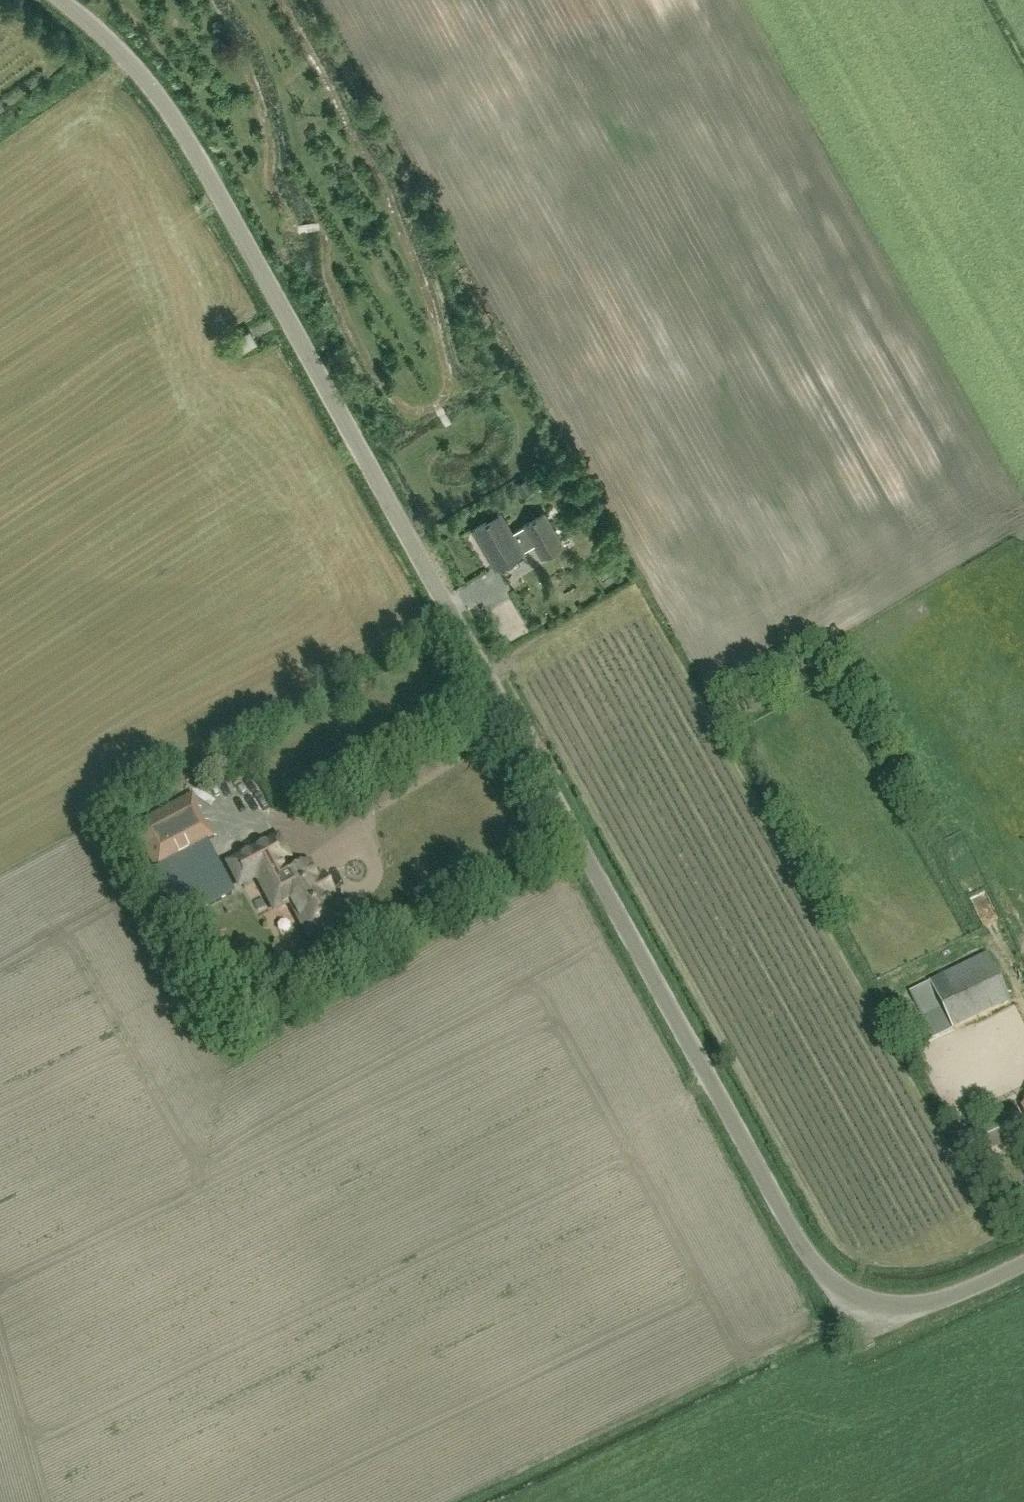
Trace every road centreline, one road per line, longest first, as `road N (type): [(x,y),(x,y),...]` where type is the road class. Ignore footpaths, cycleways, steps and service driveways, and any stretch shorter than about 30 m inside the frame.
road 1 (unclassified): [(1023,1262),(892,1317),(865,1317),(826,1278),(171,114),(113,44),(60,0)]

